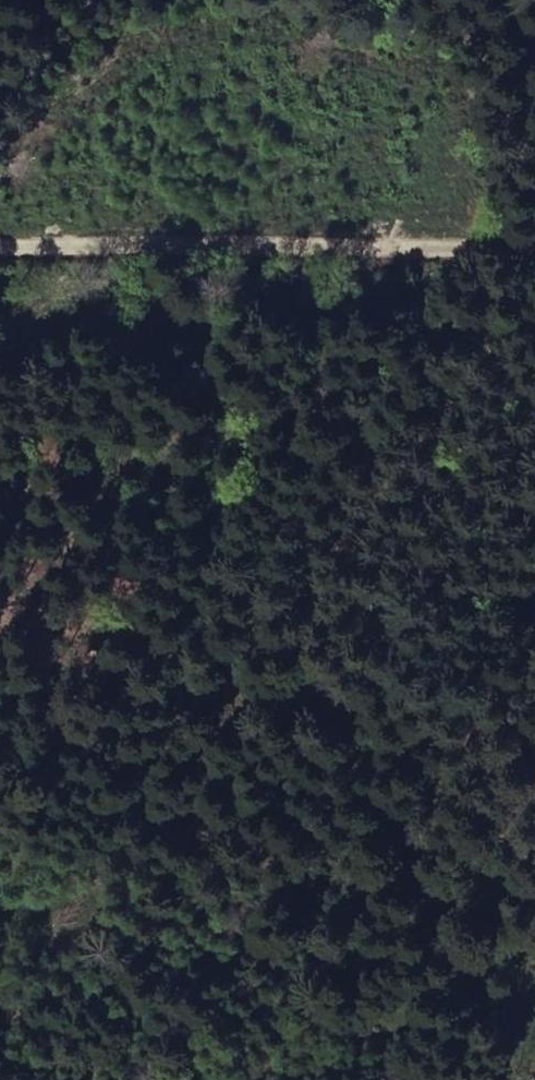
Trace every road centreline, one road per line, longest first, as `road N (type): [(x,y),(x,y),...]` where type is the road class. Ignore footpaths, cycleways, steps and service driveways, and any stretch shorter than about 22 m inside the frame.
road 1 (track): [(0,252),(534,241)]

